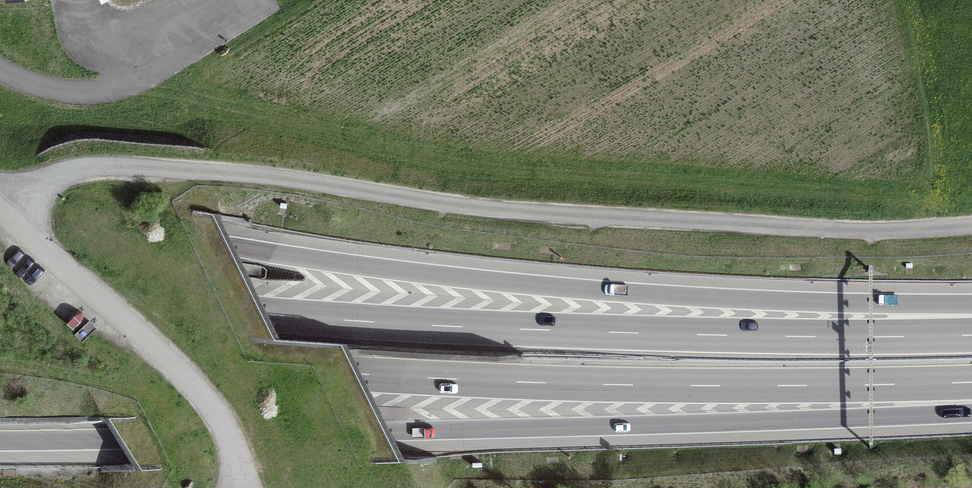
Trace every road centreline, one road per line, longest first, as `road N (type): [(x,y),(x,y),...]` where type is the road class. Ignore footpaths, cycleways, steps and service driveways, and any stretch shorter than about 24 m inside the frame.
road 1 (unclassified): [(971,224),(835,229),(542,214),(261,174),(149,168),(62,176),(0,209)]
road 2 (motorway): [(971,311),(528,285),(235,247),(0,202)]
road 3 (motorway): [(971,334),(528,329),(108,303),(0,288)]
road 4 (motorway): [(0,347),(109,360),(545,383),(971,383)]
road 5 (motorway): [(0,441),(624,425),(971,406)]
road 6 (unclassified): [(246,487),(205,397),(146,332),(0,211)]

